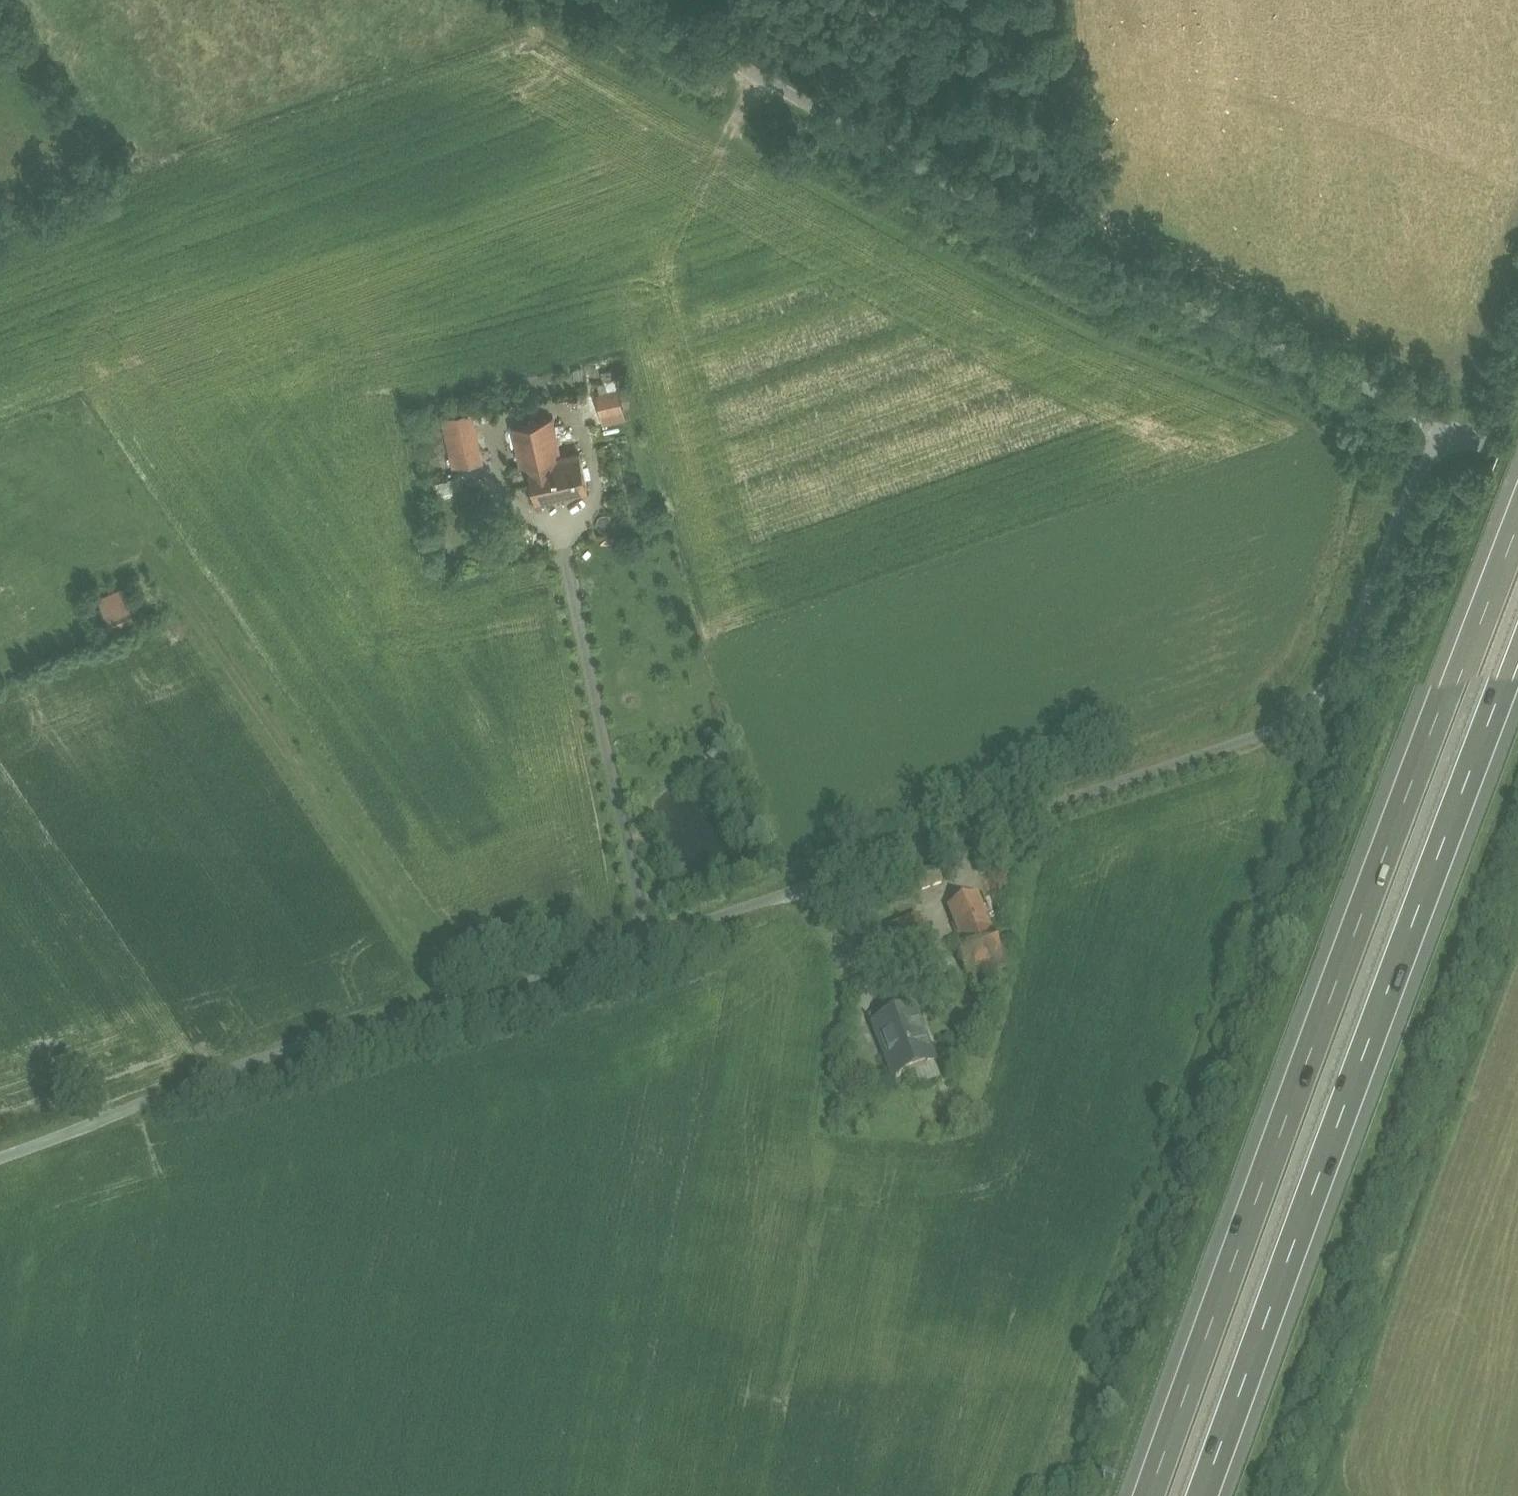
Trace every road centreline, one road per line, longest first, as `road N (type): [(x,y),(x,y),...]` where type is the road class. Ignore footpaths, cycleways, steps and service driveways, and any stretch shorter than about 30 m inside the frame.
road 1 (unclassified): [(1441,430),(1407,481),(1352,638),(1315,691),(1261,718),(646,944),(0,1155)]
road 2 (motorway): [(1517,531),(1160,1495)]
road 3 (unclassified): [(1441,430),(1091,283),(610,0)]
road 4 (motorway): [(1210,1495),(1517,672)]

